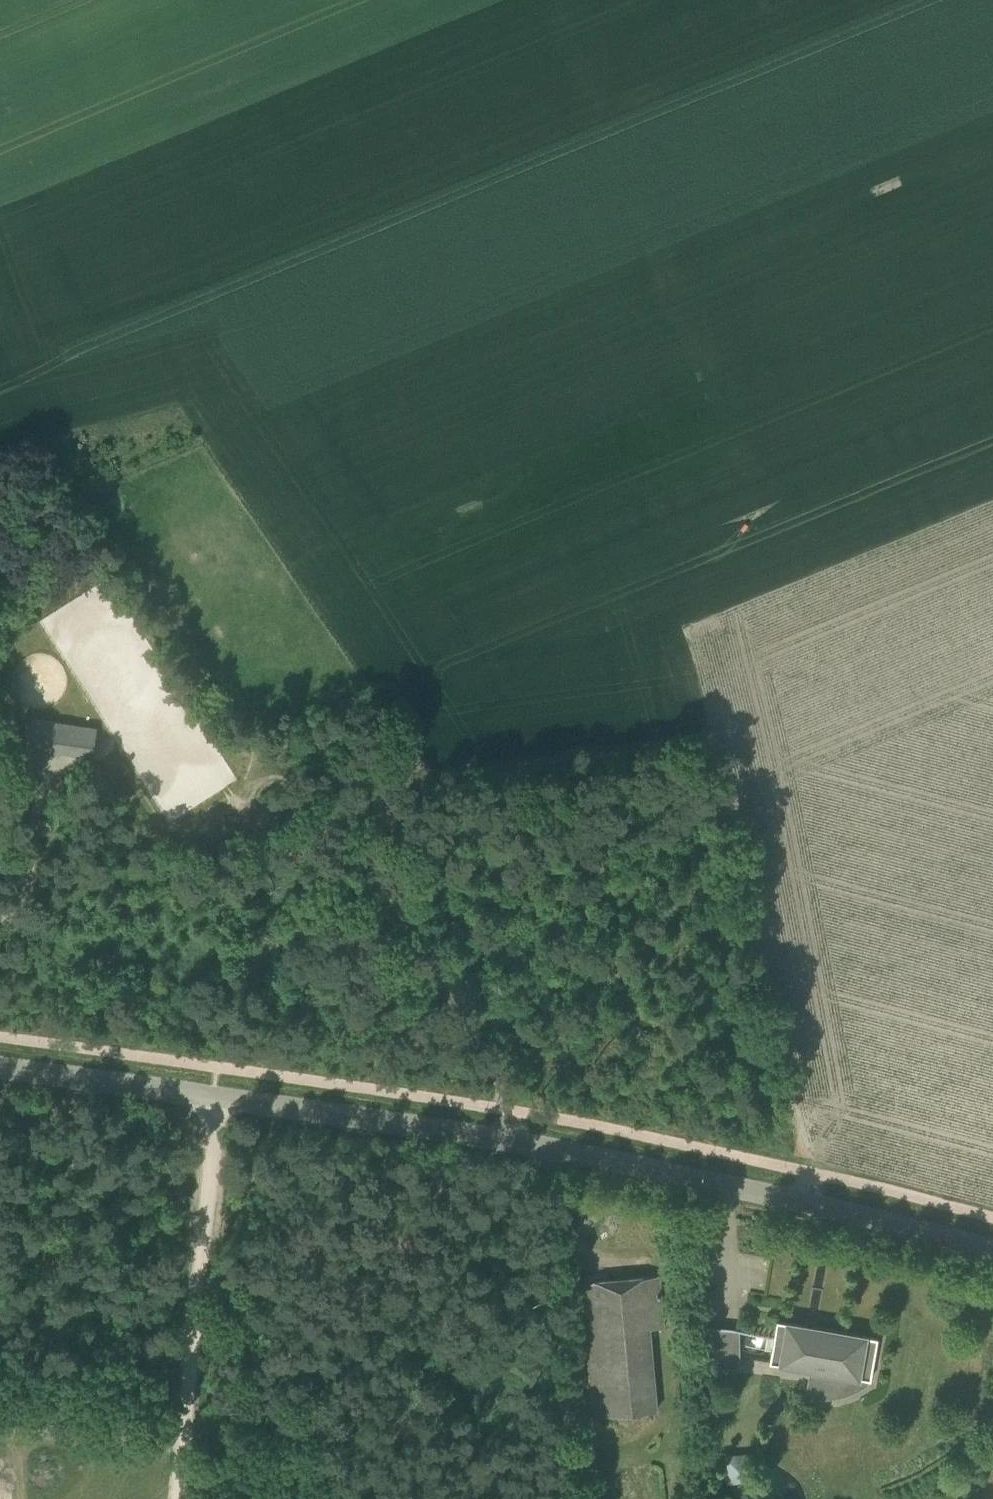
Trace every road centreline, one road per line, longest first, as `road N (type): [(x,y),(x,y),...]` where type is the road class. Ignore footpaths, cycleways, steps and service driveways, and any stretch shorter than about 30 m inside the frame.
road 1 (tertiary): [(992,1249),(509,1138),(0,1071)]
road 2 (track): [(215,1097),(176,1498)]

